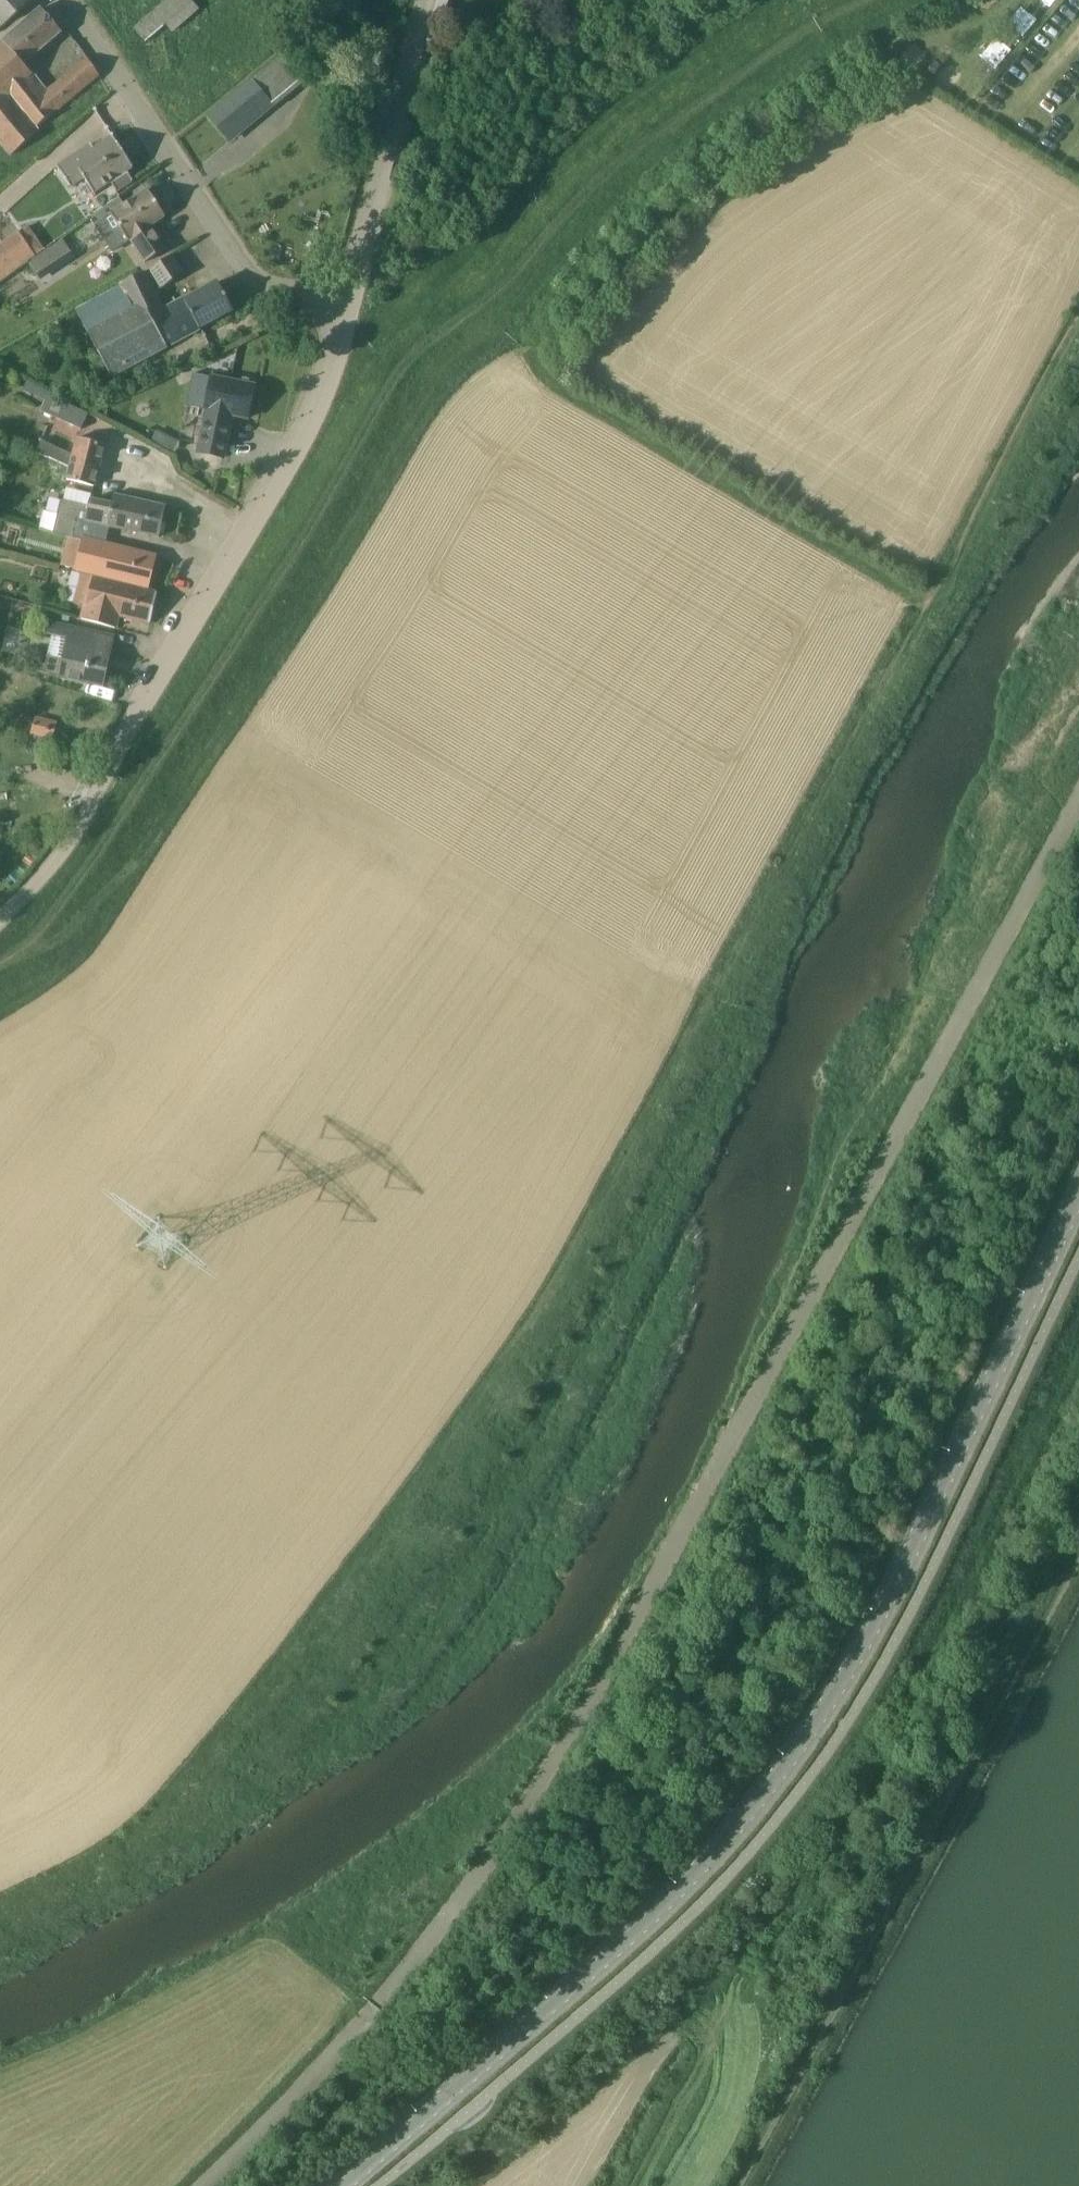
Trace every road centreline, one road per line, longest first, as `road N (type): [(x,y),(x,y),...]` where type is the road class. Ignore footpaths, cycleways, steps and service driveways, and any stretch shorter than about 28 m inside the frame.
road 1 (unclassified): [(200,2185),(400,1974),(509,1829),(603,1677),(1078,795)]
road 2 (tertiary): [(335,2185),(669,1901),(779,1781),(844,1682),(1078,1190)]
road 3 (unclassified): [(0,919),(77,835),(139,713),(300,441),(346,314)]
road 4 (unclassified): [(346,314),(266,290),(246,273),(66,0)]
road 5 (unclassified): [(346,314),(429,0)]
road 6 (track): [(936,595),(1078,320)]

